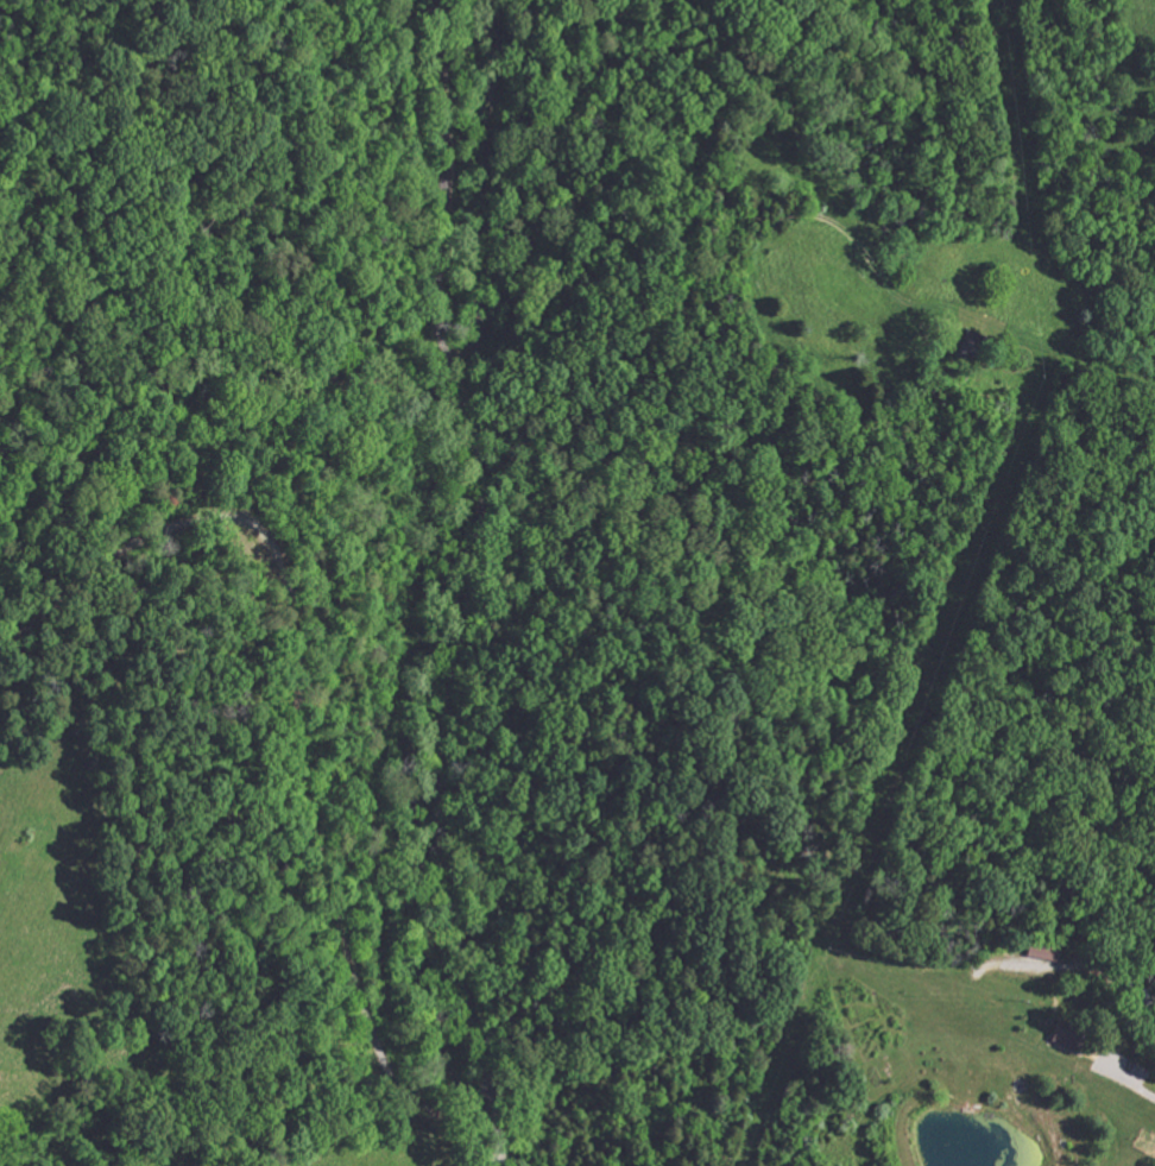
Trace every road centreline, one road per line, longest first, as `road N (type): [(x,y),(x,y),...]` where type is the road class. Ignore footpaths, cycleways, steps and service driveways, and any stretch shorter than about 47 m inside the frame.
road 1 (residential): [(506,1165),(473,1011),(438,750),(444,682),(478,559),(480,467),(441,326),(447,168),(437,0)]
road 2 (residential): [(476,445),(635,67),(724,46),(738,103),(737,177),(781,235),(889,248),(1090,340)]

